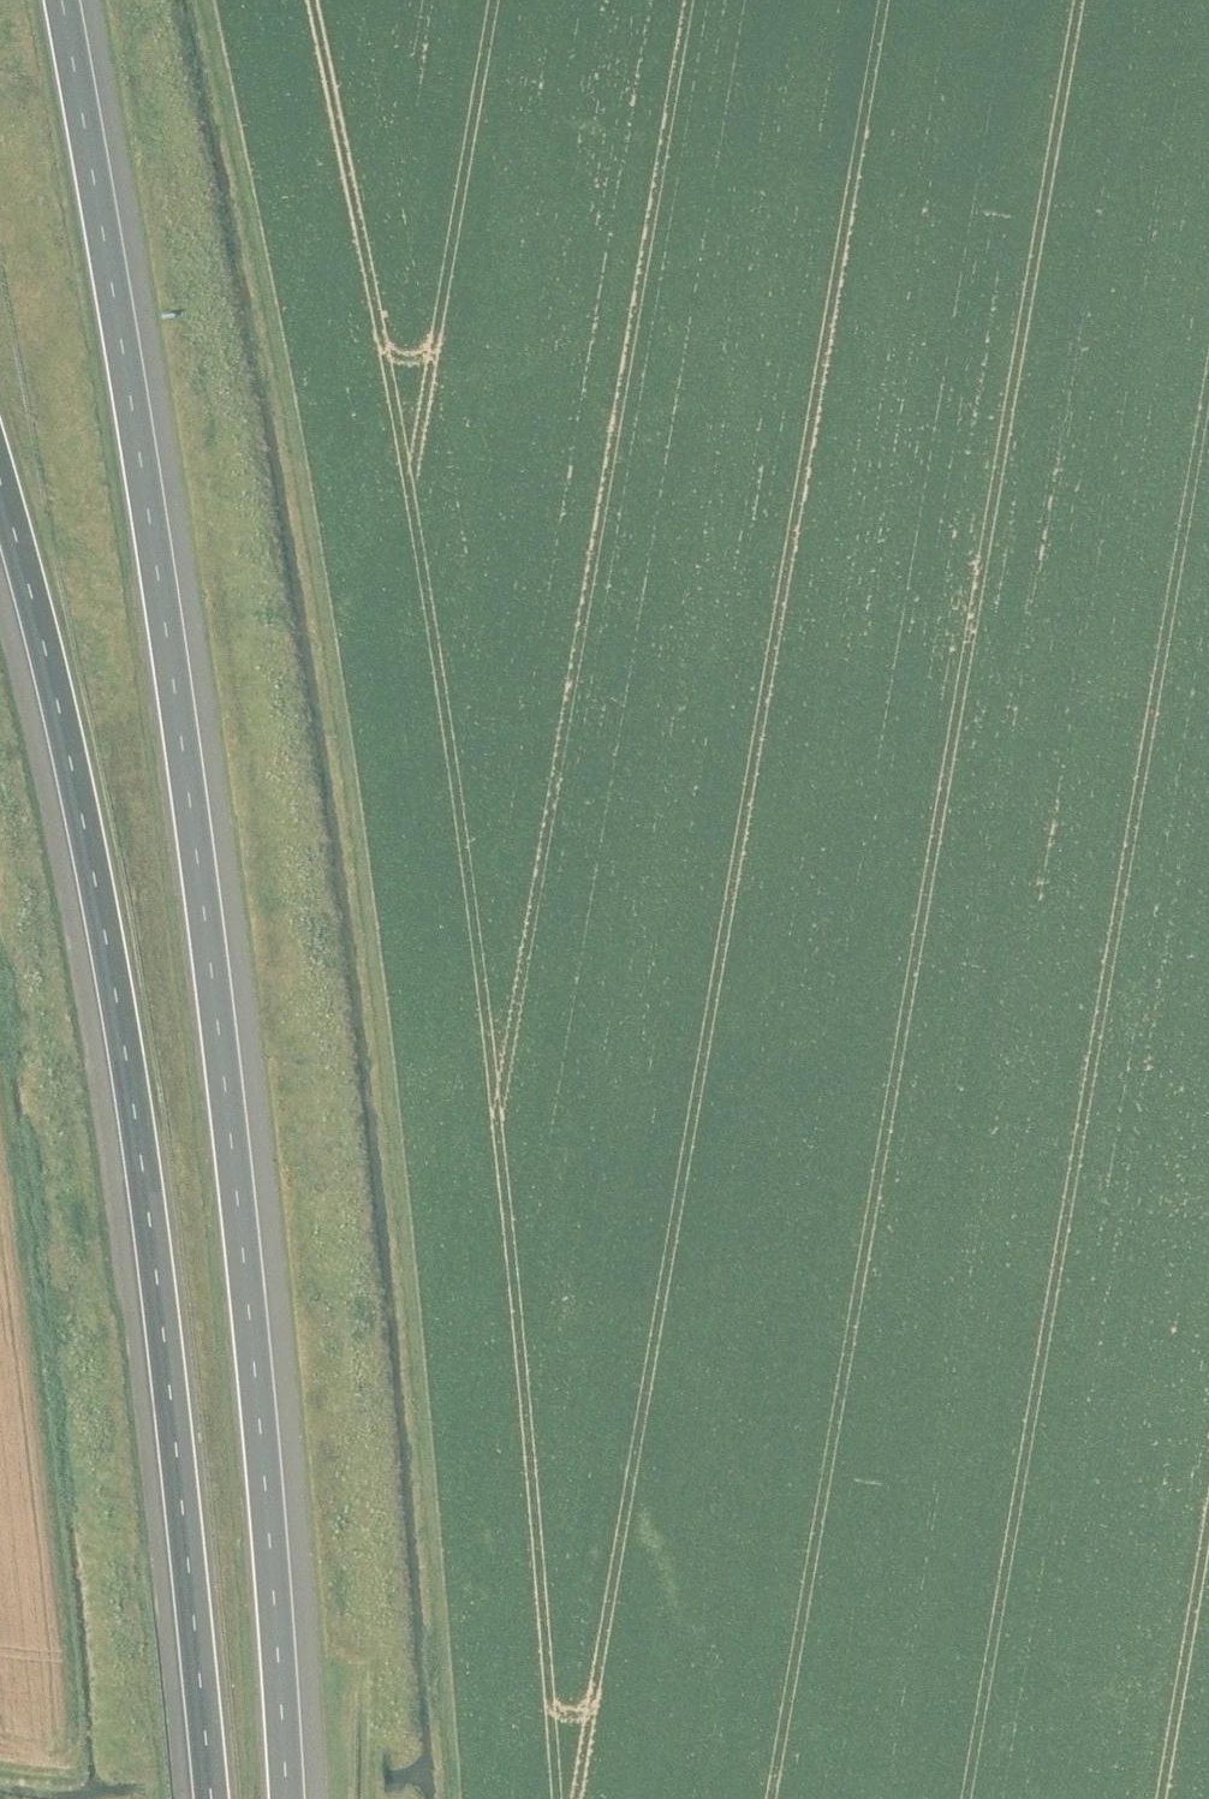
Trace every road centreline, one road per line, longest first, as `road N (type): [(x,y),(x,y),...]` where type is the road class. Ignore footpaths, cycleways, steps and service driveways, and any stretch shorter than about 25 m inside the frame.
road 1 (motorway): [(286,1798),(254,1363),(211,971),(131,398),(62,0)]
road 2 (motorway): [(0,482),(60,713),(126,1062),(211,1798)]
road 3 (track): [(156,1798),(102,1359),(58,1065),(0,765)]

